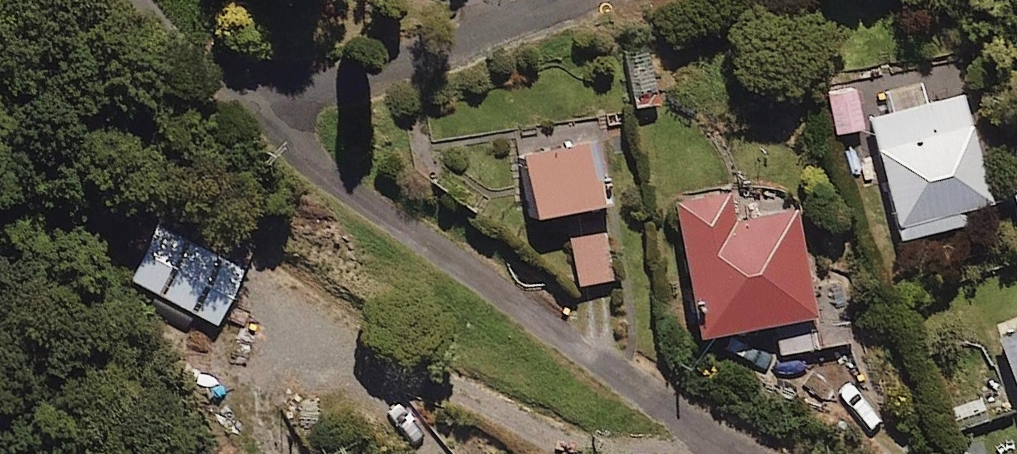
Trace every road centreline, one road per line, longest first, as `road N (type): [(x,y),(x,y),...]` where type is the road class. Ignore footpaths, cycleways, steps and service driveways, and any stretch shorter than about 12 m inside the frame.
road 1 (residential): [(297,127),(305,151),(323,170),(670,418),(733,453)]
road 2 (residential): [(297,127),(305,106),(339,83),(440,55),(569,0)]

